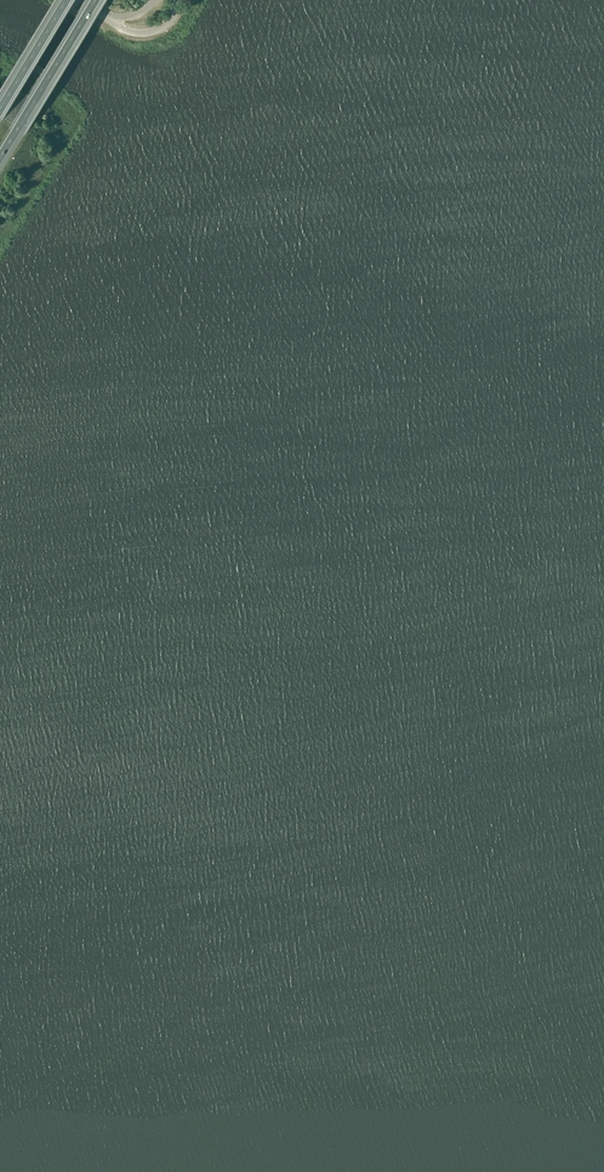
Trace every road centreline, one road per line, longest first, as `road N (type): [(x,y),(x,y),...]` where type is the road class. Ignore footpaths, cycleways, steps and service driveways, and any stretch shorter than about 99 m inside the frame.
road 1 (motorway): [(0,157),(95,0)]
road 2 (motorway): [(66,0),(0,109)]

